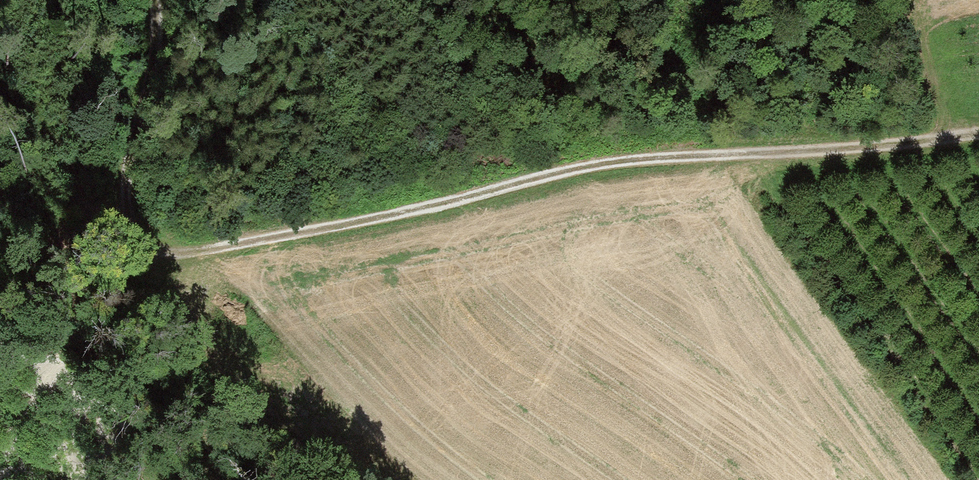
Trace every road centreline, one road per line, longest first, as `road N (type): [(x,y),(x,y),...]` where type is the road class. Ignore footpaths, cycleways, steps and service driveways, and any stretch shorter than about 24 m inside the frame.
road 1 (track): [(978,132),(612,163),(215,251),(131,260),(117,246),(120,210)]
road 2 (track): [(149,0),(147,63),(120,210)]
road 3 (track): [(937,136),(911,0)]

